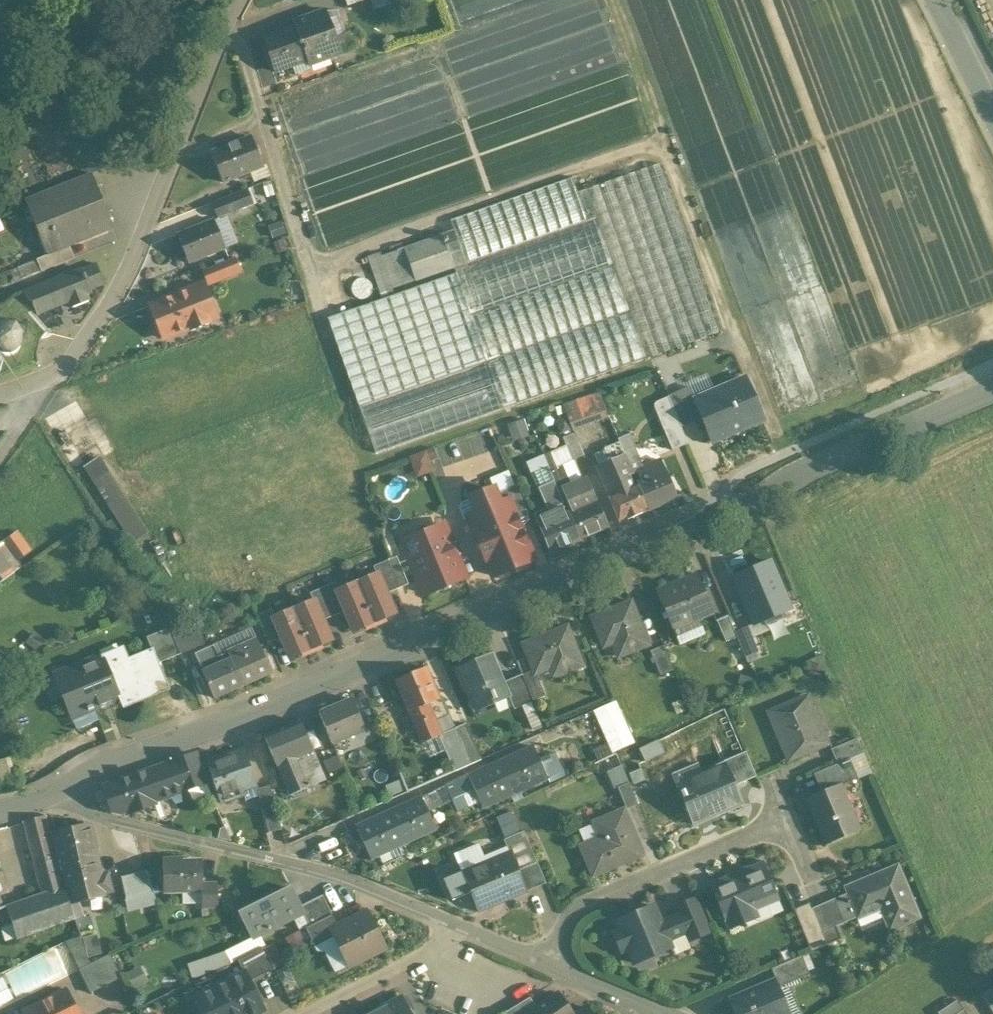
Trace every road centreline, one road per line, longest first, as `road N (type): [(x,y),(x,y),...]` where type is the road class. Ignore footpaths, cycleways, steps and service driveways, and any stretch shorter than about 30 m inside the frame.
road 1 (secondary): [(992,391),(394,655),(89,772),(56,796)]
road 2 (residential): [(0,395),(70,364),(112,302),(241,0)]
road 3 (residential): [(56,796),(103,819),(330,873),(451,922)]
road 4 (residential): [(550,965),(580,909),(780,821)]
road 5 (residential): [(451,922),(442,944),(312,1013)]
road 6 (unclassified): [(992,113),(942,0)]

